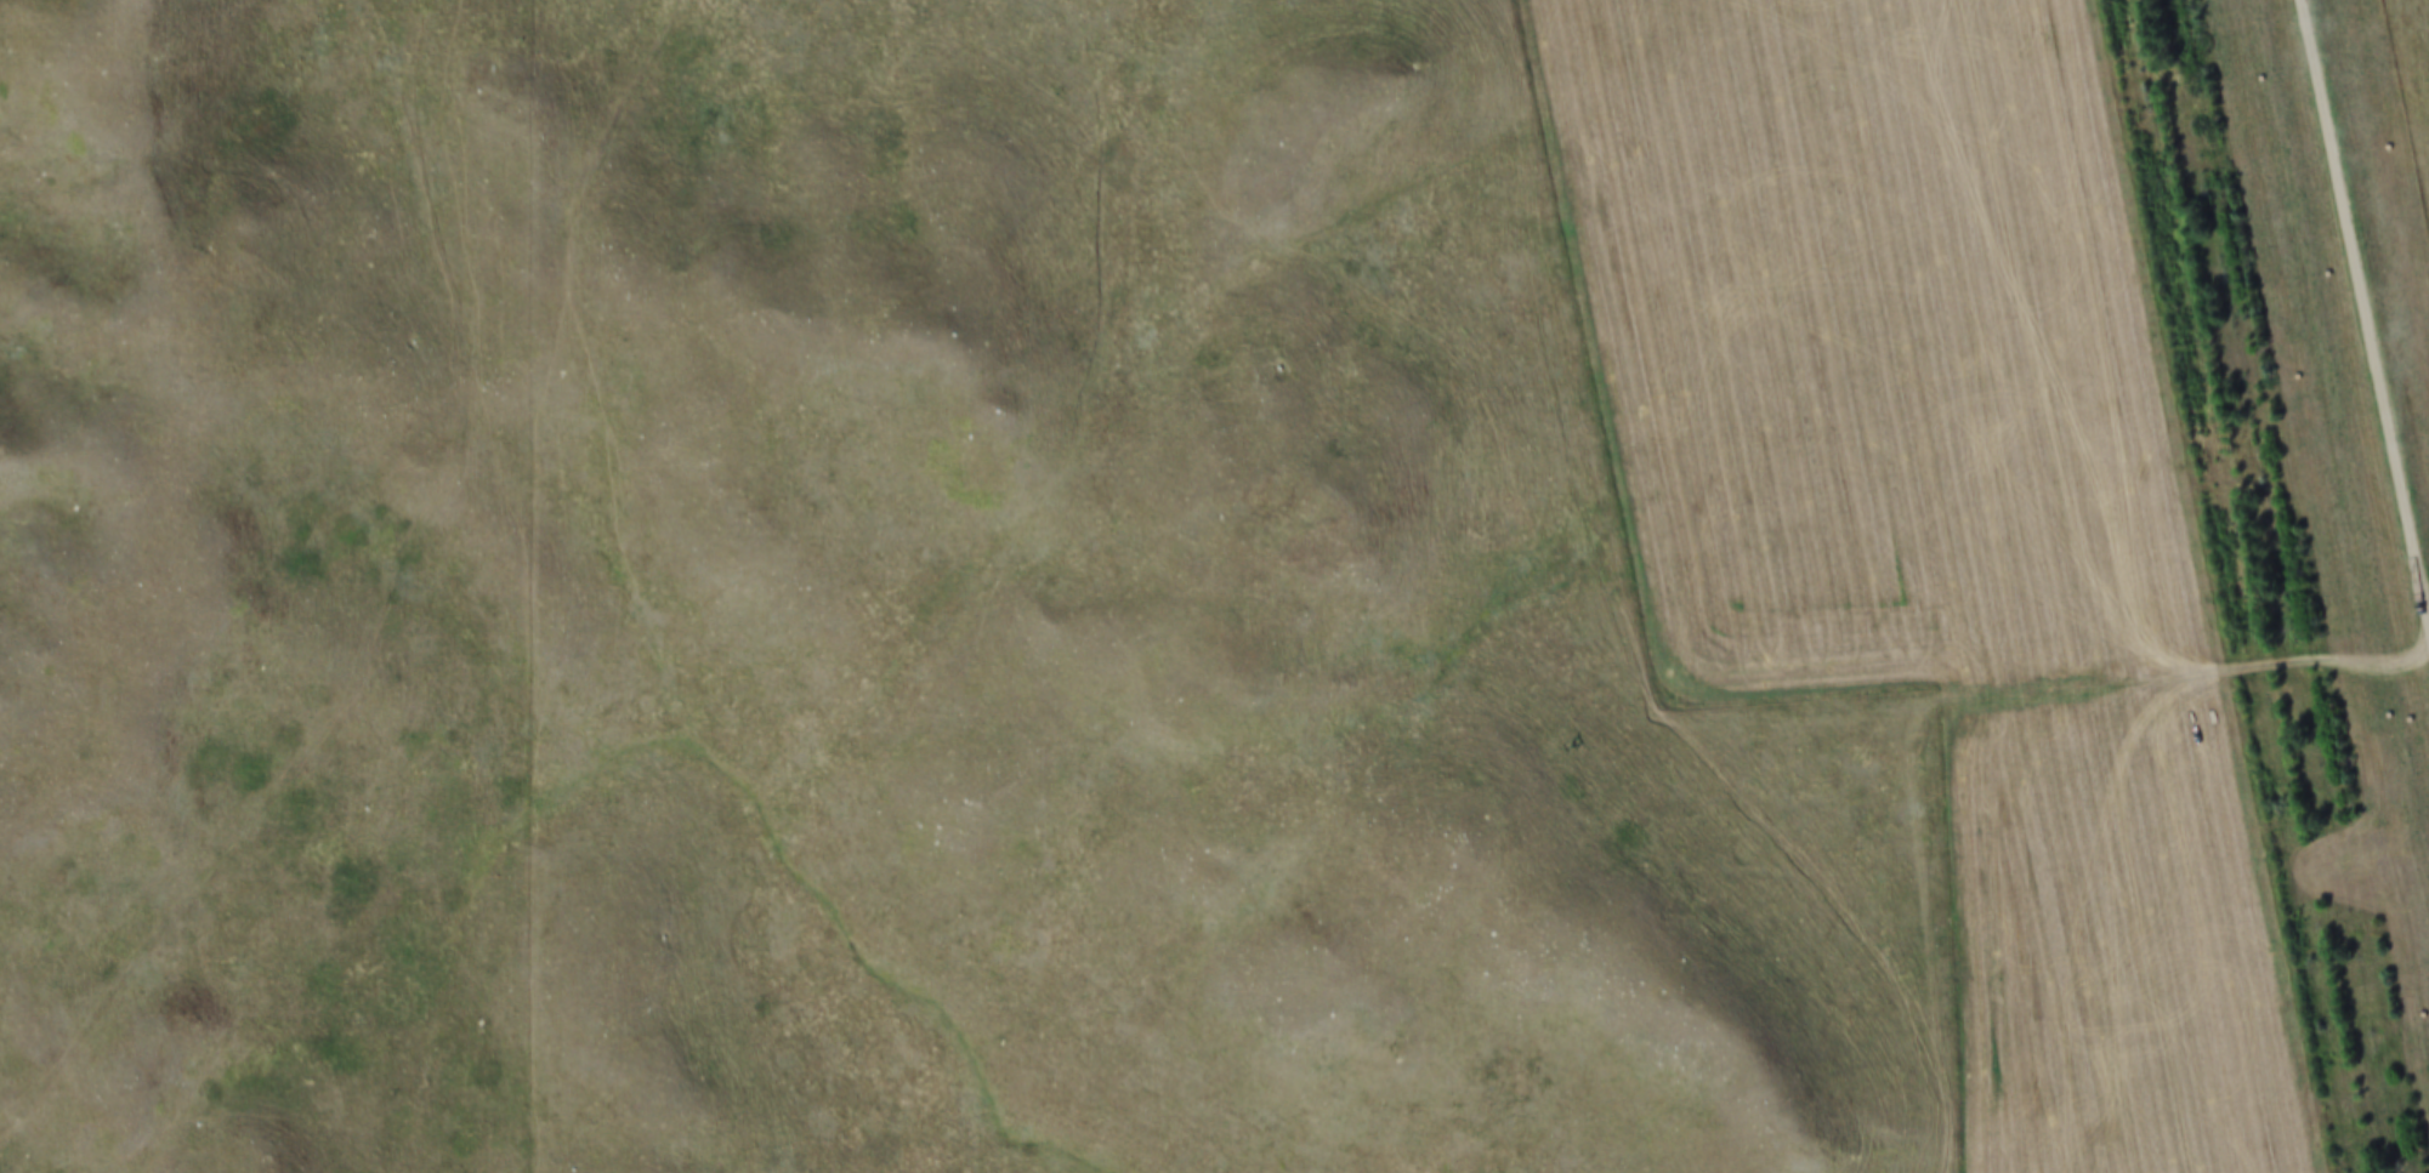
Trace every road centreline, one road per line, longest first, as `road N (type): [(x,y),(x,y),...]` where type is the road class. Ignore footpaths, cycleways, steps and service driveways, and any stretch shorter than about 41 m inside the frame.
road 1 (track): [(534,1172),(537,435),(579,193),(598,148),(693,8)]

